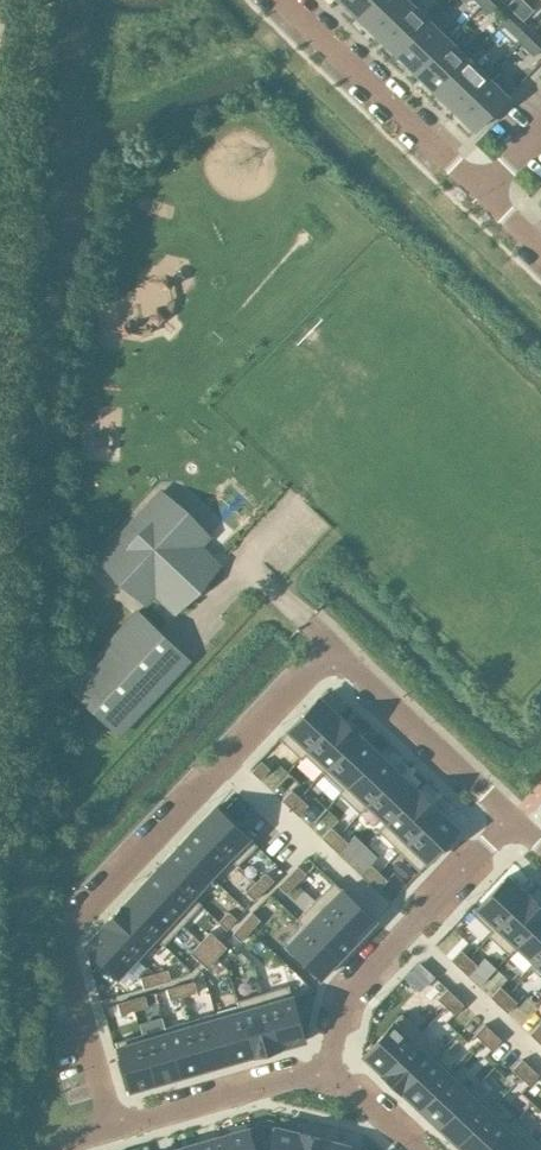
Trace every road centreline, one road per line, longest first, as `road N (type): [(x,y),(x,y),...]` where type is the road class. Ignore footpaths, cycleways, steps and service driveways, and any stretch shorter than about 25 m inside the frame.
road 1 (residential): [(114,1130),(61,940),(340,645)]
road 2 (residential): [(326,1087),(346,996),(520,812)]
road 3 (residential): [(483,192),(283,0)]
road 4 (unclassified): [(520,812),(340,645)]
road 5 (residential): [(114,1130),(291,1079),(326,1087)]

